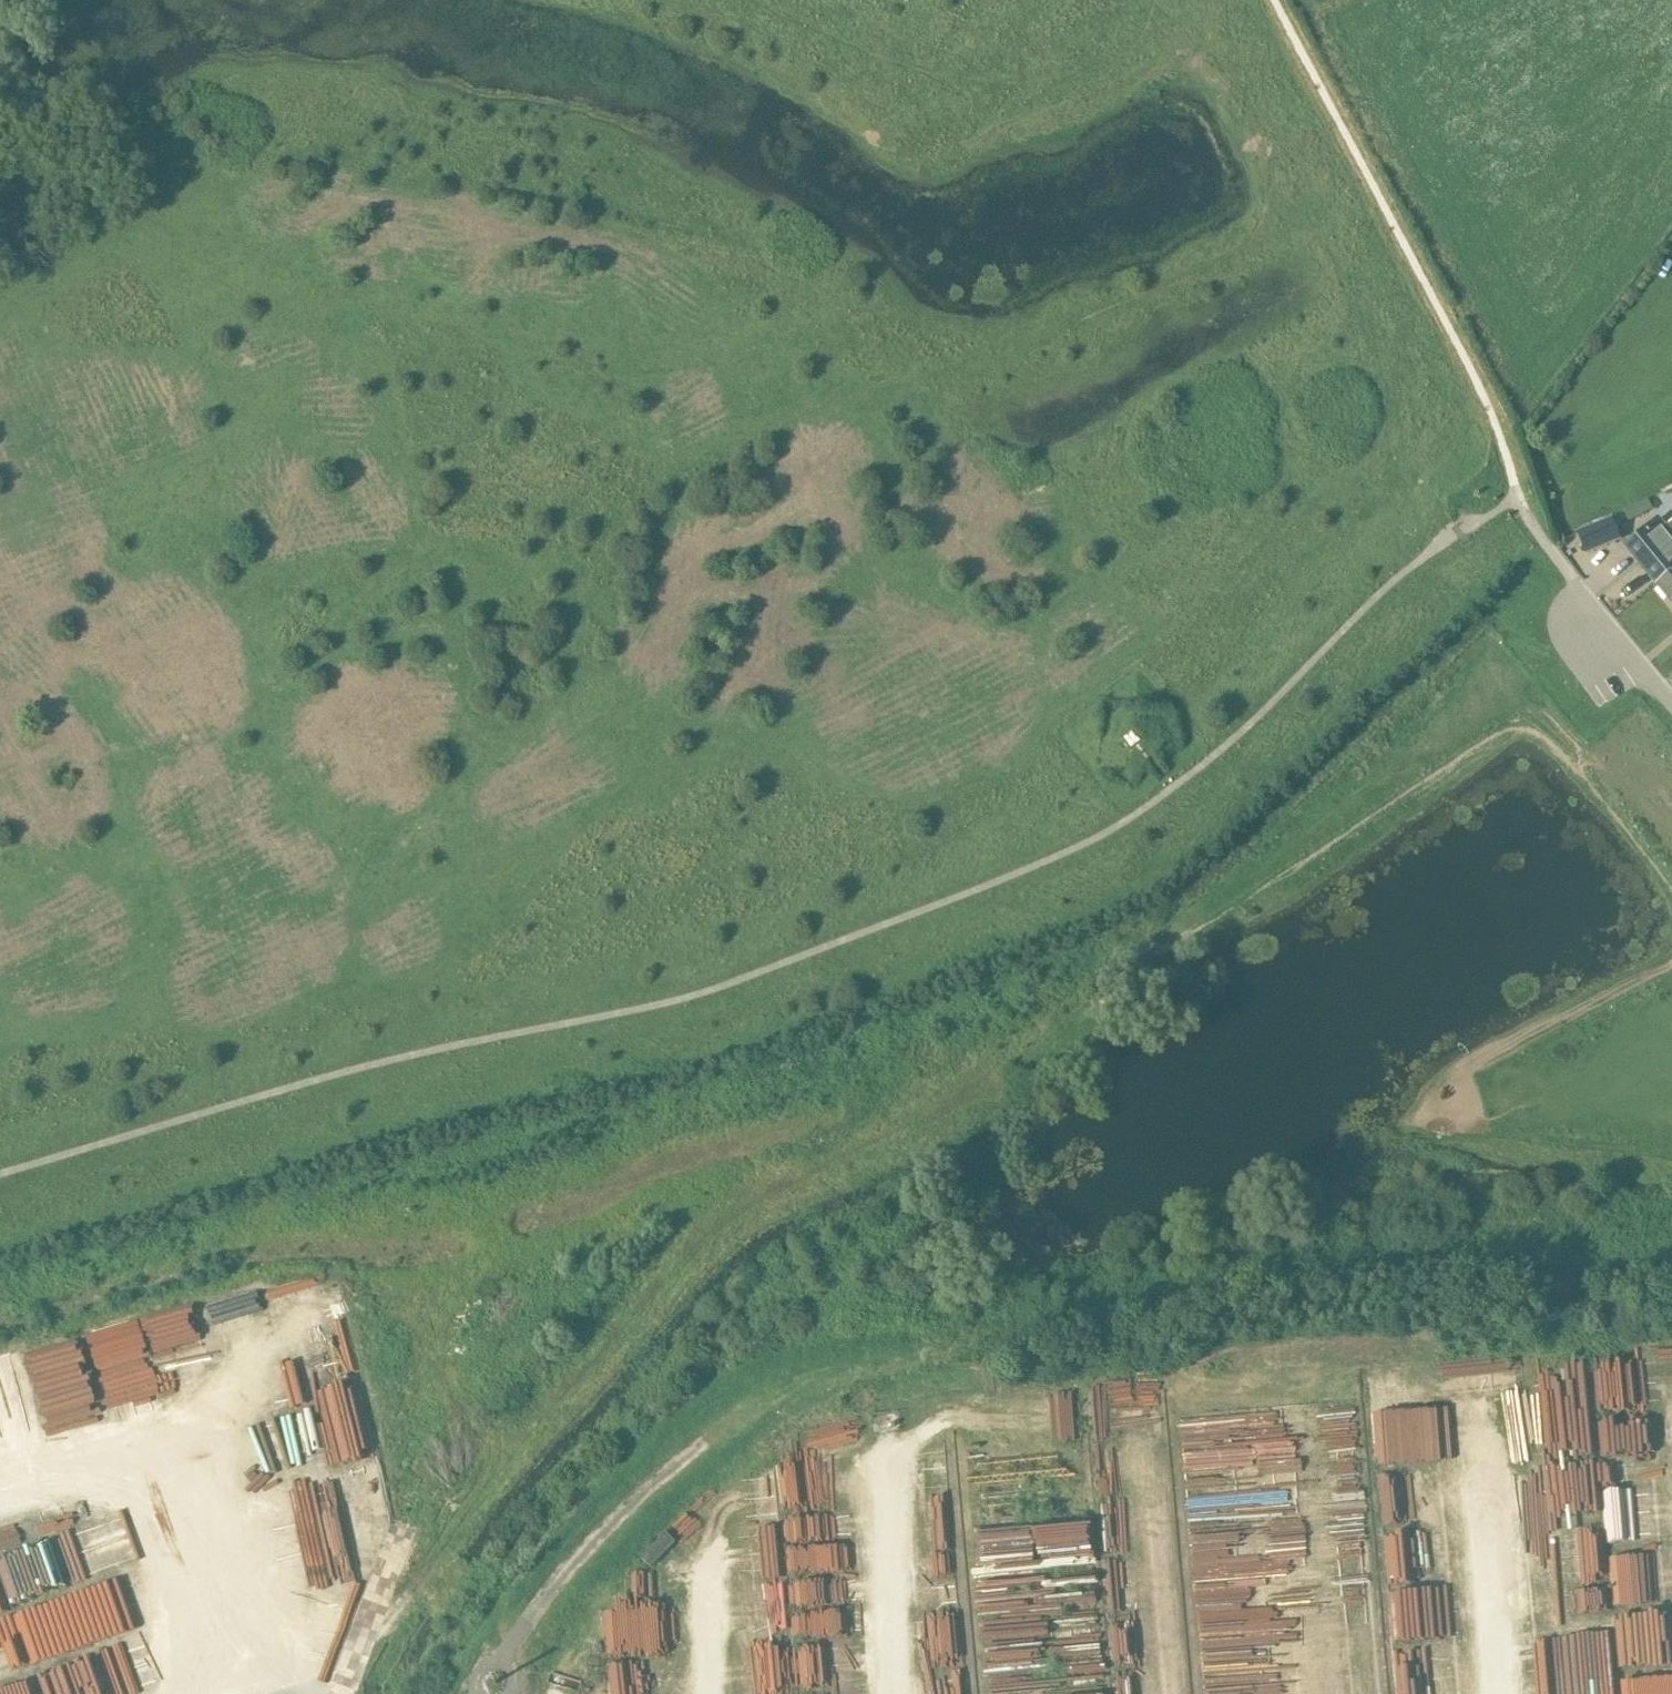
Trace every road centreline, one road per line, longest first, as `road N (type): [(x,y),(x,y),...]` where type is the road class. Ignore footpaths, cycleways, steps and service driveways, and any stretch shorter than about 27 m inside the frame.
road 1 (unclassified): [(1671,702),(1571,580)]

